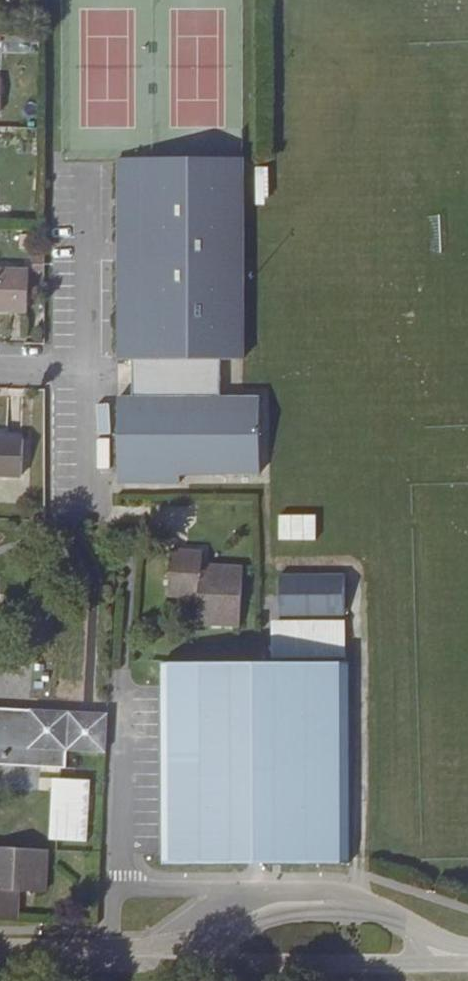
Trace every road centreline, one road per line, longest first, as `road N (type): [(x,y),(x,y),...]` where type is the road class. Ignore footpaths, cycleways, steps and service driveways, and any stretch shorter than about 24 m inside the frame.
road 1 (tertiary): [(467,968),(0,963)]

